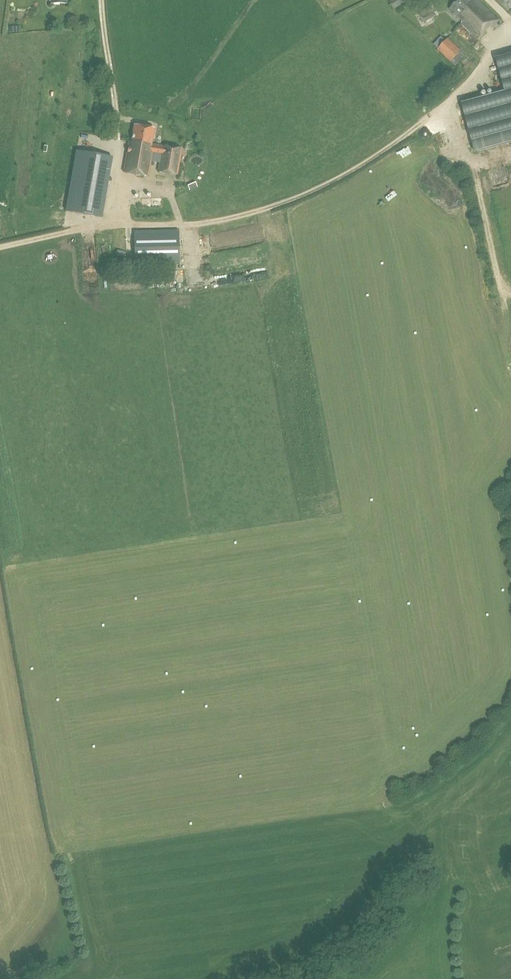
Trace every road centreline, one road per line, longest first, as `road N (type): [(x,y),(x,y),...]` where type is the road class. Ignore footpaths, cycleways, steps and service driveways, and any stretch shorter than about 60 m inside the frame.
road 1 (track): [(0,247),(96,228),(209,221),(290,200),(405,136),(510,44)]
road 2 (track): [(102,0),(124,225)]

